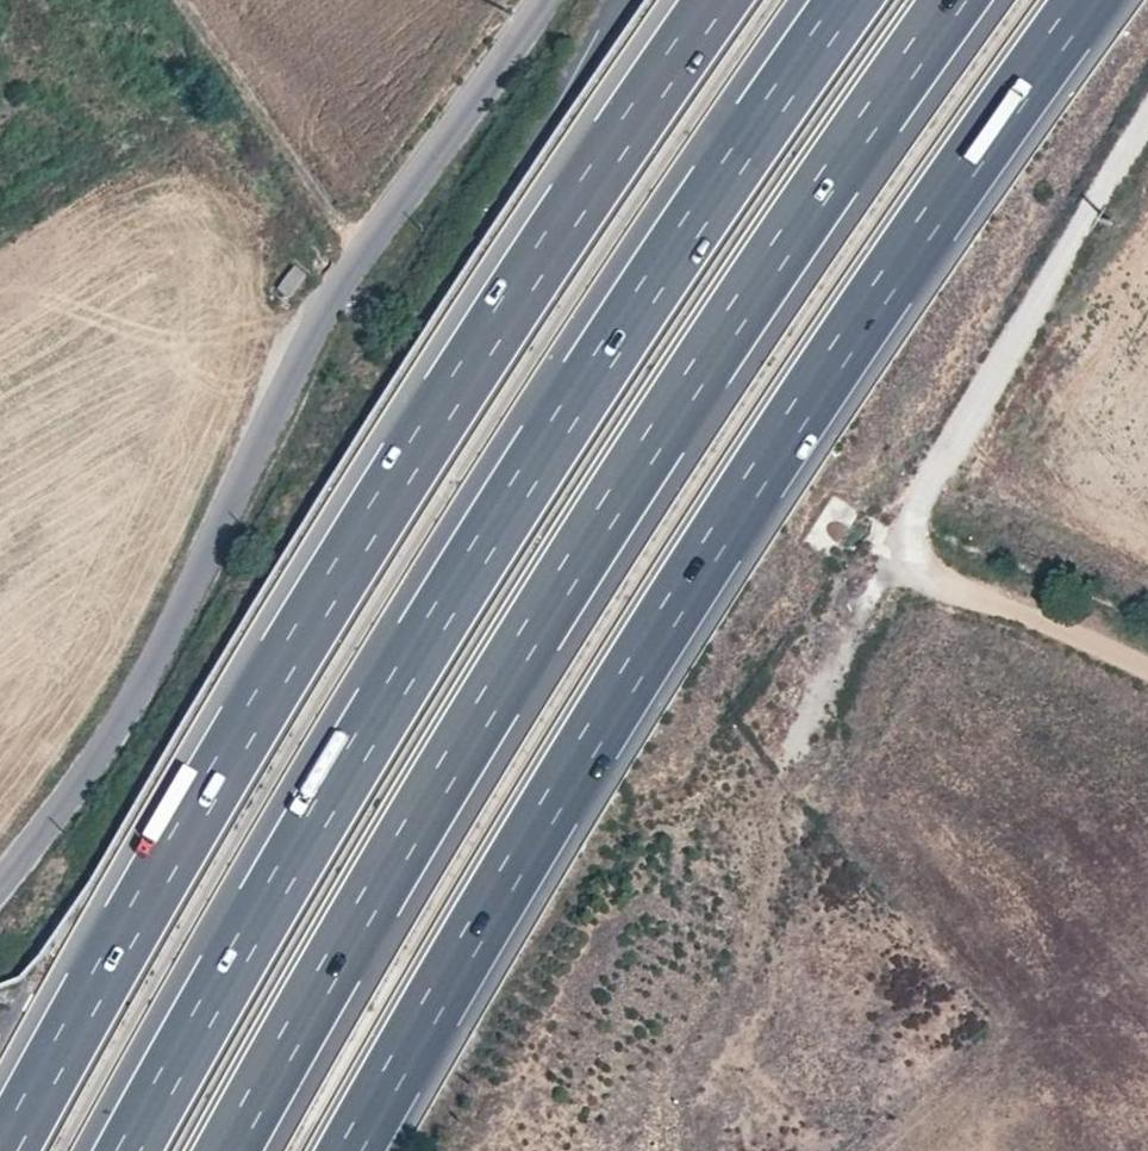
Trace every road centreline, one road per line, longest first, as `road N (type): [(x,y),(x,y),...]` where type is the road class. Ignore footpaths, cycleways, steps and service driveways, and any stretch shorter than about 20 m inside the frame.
road 1 (motorway): [(351,1150),(592,735),(927,225),(1088,0)]
road 2 (motorway): [(228,1150),(525,643),(662,426),(954,0)]
road 3 (motorway): [(849,0),(526,478),(129,1150)]
road 4 (motorway): [(717,0),(347,563),(7,1150)]
road 5 (unclassified): [(528,0),(317,302),(123,694),(0,878)]
road 6 (unclassified): [(1147,134),(935,472),(788,746)]
road 7 (track): [(886,563),(1147,686)]

